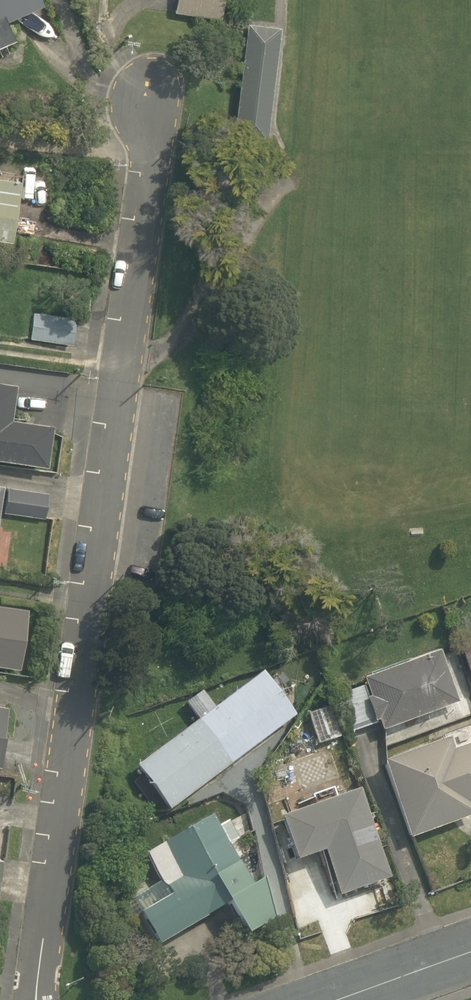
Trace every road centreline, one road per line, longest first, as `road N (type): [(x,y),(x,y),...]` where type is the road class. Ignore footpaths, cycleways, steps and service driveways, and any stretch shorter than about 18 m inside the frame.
road 1 (residential): [(37,999),(152,168),(150,103)]
road 2 (tertiary): [(342,999),(470,953)]

